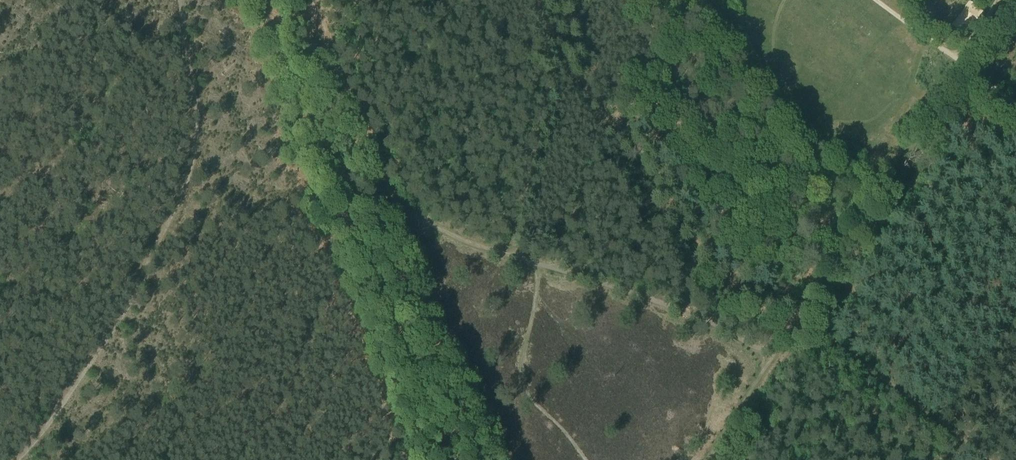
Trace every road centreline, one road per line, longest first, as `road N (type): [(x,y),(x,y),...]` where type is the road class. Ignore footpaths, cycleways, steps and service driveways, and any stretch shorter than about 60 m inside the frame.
road 1 (track): [(458,459),(260,0)]
road 2 (track): [(521,258),(395,203),(312,0)]
road 3 (track): [(1015,131),(978,109),(950,121),(908,176),(869,195),(796,318)]
road 4 (track): [(785,0),(772,37),(781,82),(806,114),(844,131),(876,122),(925,36)]

